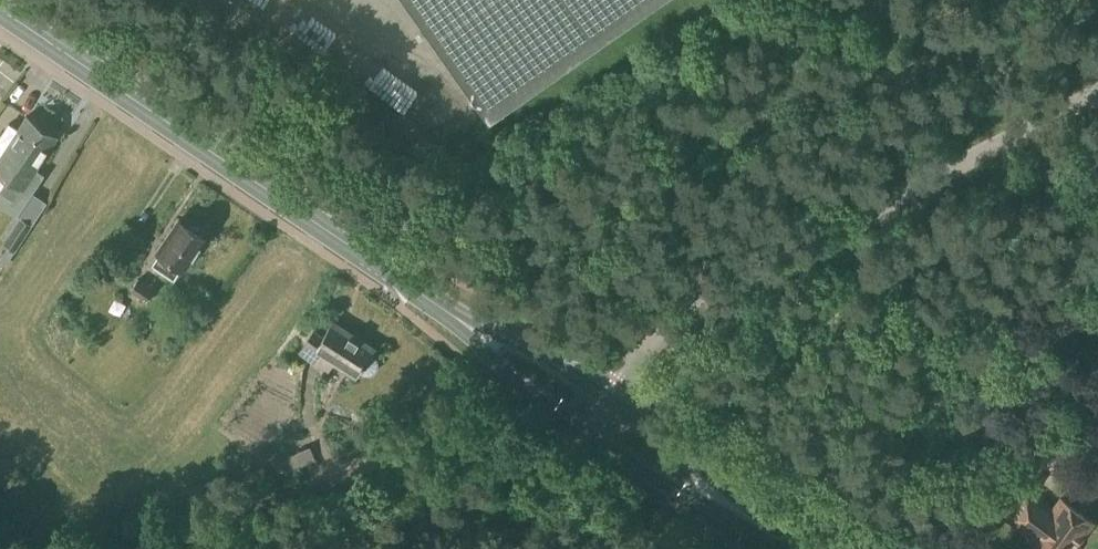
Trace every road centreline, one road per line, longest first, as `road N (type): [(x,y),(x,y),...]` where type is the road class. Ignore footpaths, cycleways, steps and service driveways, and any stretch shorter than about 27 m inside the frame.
road 1 (residential): [(606,398),(656,337),(699,304),(1097,98)]
road 2 (primary): [(398,282),(0,6)]
road 3 (track): [(132,548),(352,466),(500,491),(543,480),(573,446)]
road 4 (primary): [(606,398),(559,364),(398,282)]
road 5 (primary): [(791,548),(698,465),(606,398)]
road 6 (primary): [(583,431),(635,468),(790,548)]
road 7 (primary): [(398,282),(583,431)]

